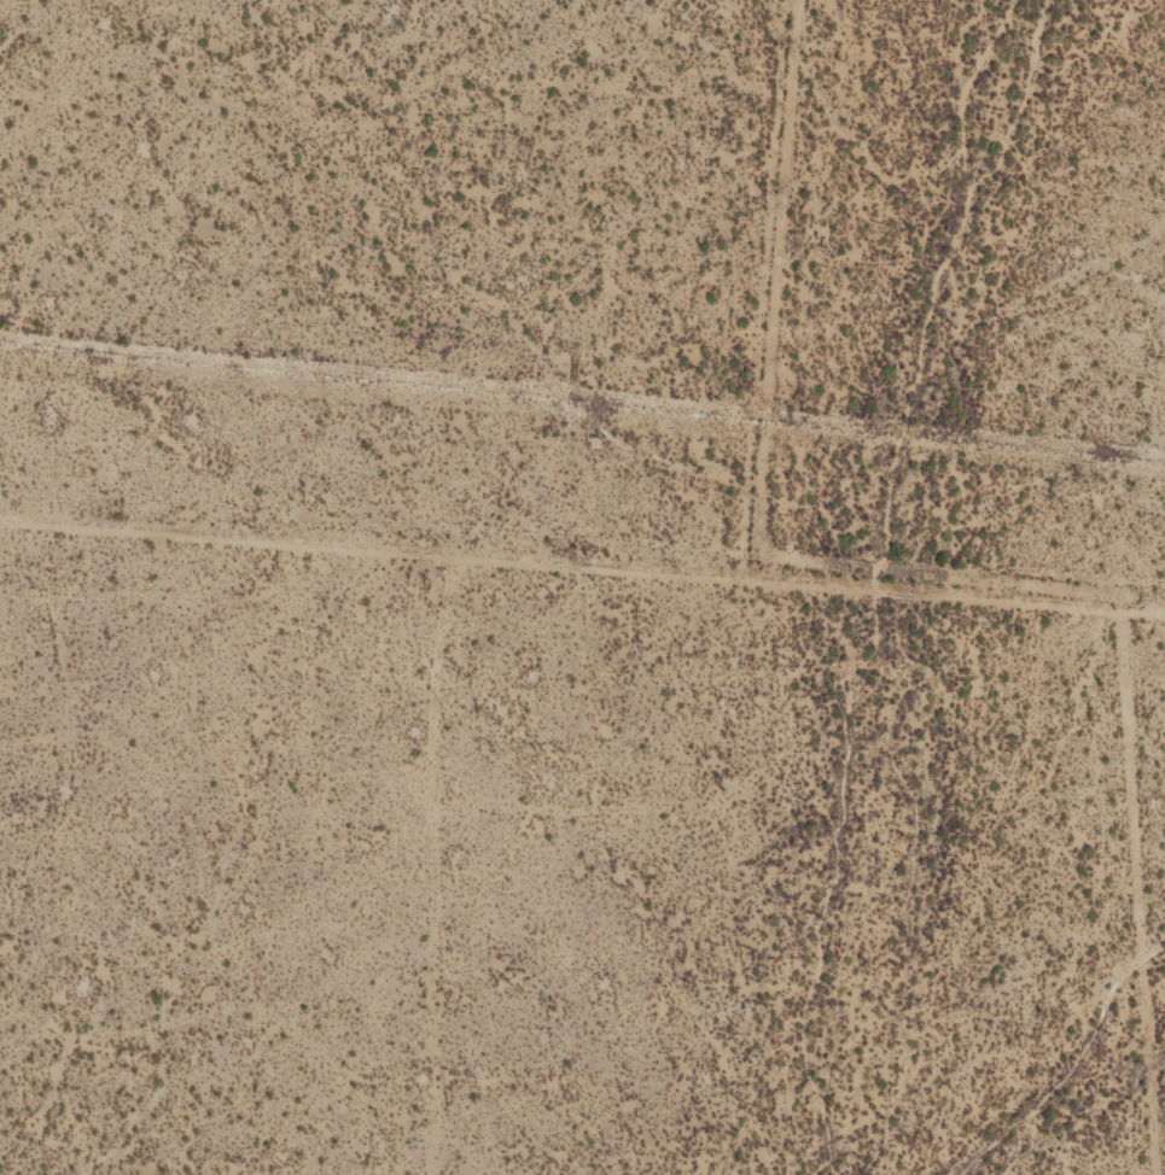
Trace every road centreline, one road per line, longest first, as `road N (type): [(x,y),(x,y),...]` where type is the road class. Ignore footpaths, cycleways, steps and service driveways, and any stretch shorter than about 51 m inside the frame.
road 1 (track): [(1164,529),(0,448)]

